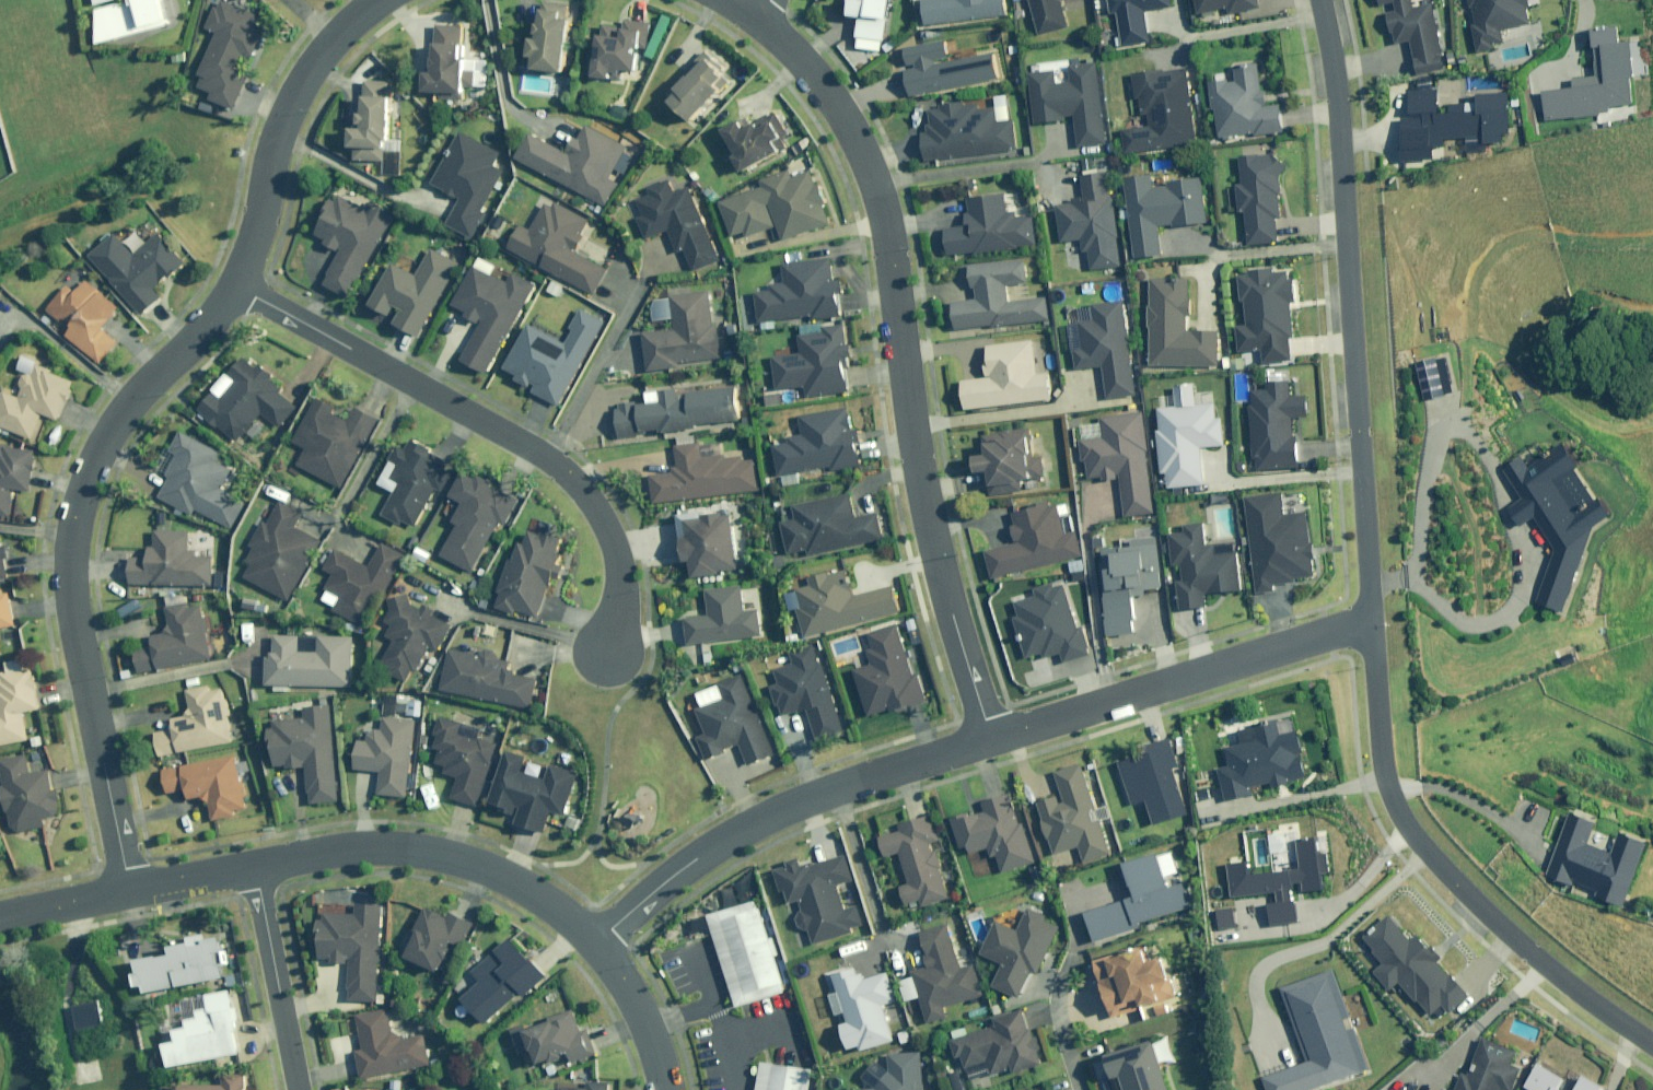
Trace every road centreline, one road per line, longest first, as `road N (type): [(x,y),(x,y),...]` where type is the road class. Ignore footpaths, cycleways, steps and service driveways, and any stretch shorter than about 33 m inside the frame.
road 1 (residential): [(754,14),(808,67),(850,127),(872,182),(916,460),(992,739)]
road 2 (residential): [(128,891),(75,582),(77,532),(96,460),(131,402),(195,338),(234,284)]
road 3 (residential): [(1319,0),(1335,82),(1371,621)]
road 4 (residential): [(613,654),(619,556),(598,510),(569,479),(234,284)]
road 5 (residential): [(1371,621),(1382,755),(1401,814),(1442,870),(1554,971),(1652,1045)]
road 6 (residential): [(596,943),(663,882),(764,817),(992,739)]
road 7 (residential): [(992,739),(1371,621)]
road 8 (tertiary): [(254,868),(363,850),(453,858),(532,893),(596,943)]
road 9 (residential): [(234,284),(261,215),(277,139),(336,40)]
road 10 (residential): [(298,1089),(254,868)]
road 11 (tertiary): [(596,943),(647,1028),(665,1089)]
road 12 (tertiary): [(0,917),(128,891)]
road 13 (tertiary): [(128,891),(254,868)]

